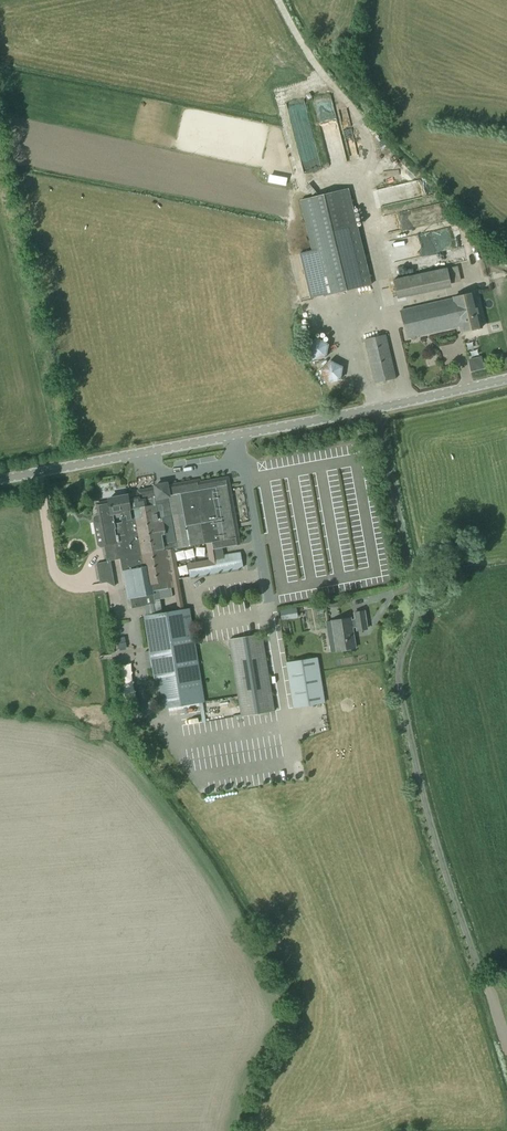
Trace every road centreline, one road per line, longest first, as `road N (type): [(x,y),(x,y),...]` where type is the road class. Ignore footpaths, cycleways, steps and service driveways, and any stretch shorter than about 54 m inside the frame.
road 1 (unclassified): [(0,479),(506,379)]
road 2 (track): [(362,192),(375,150),(368,129),(315,64),(277,0)]

